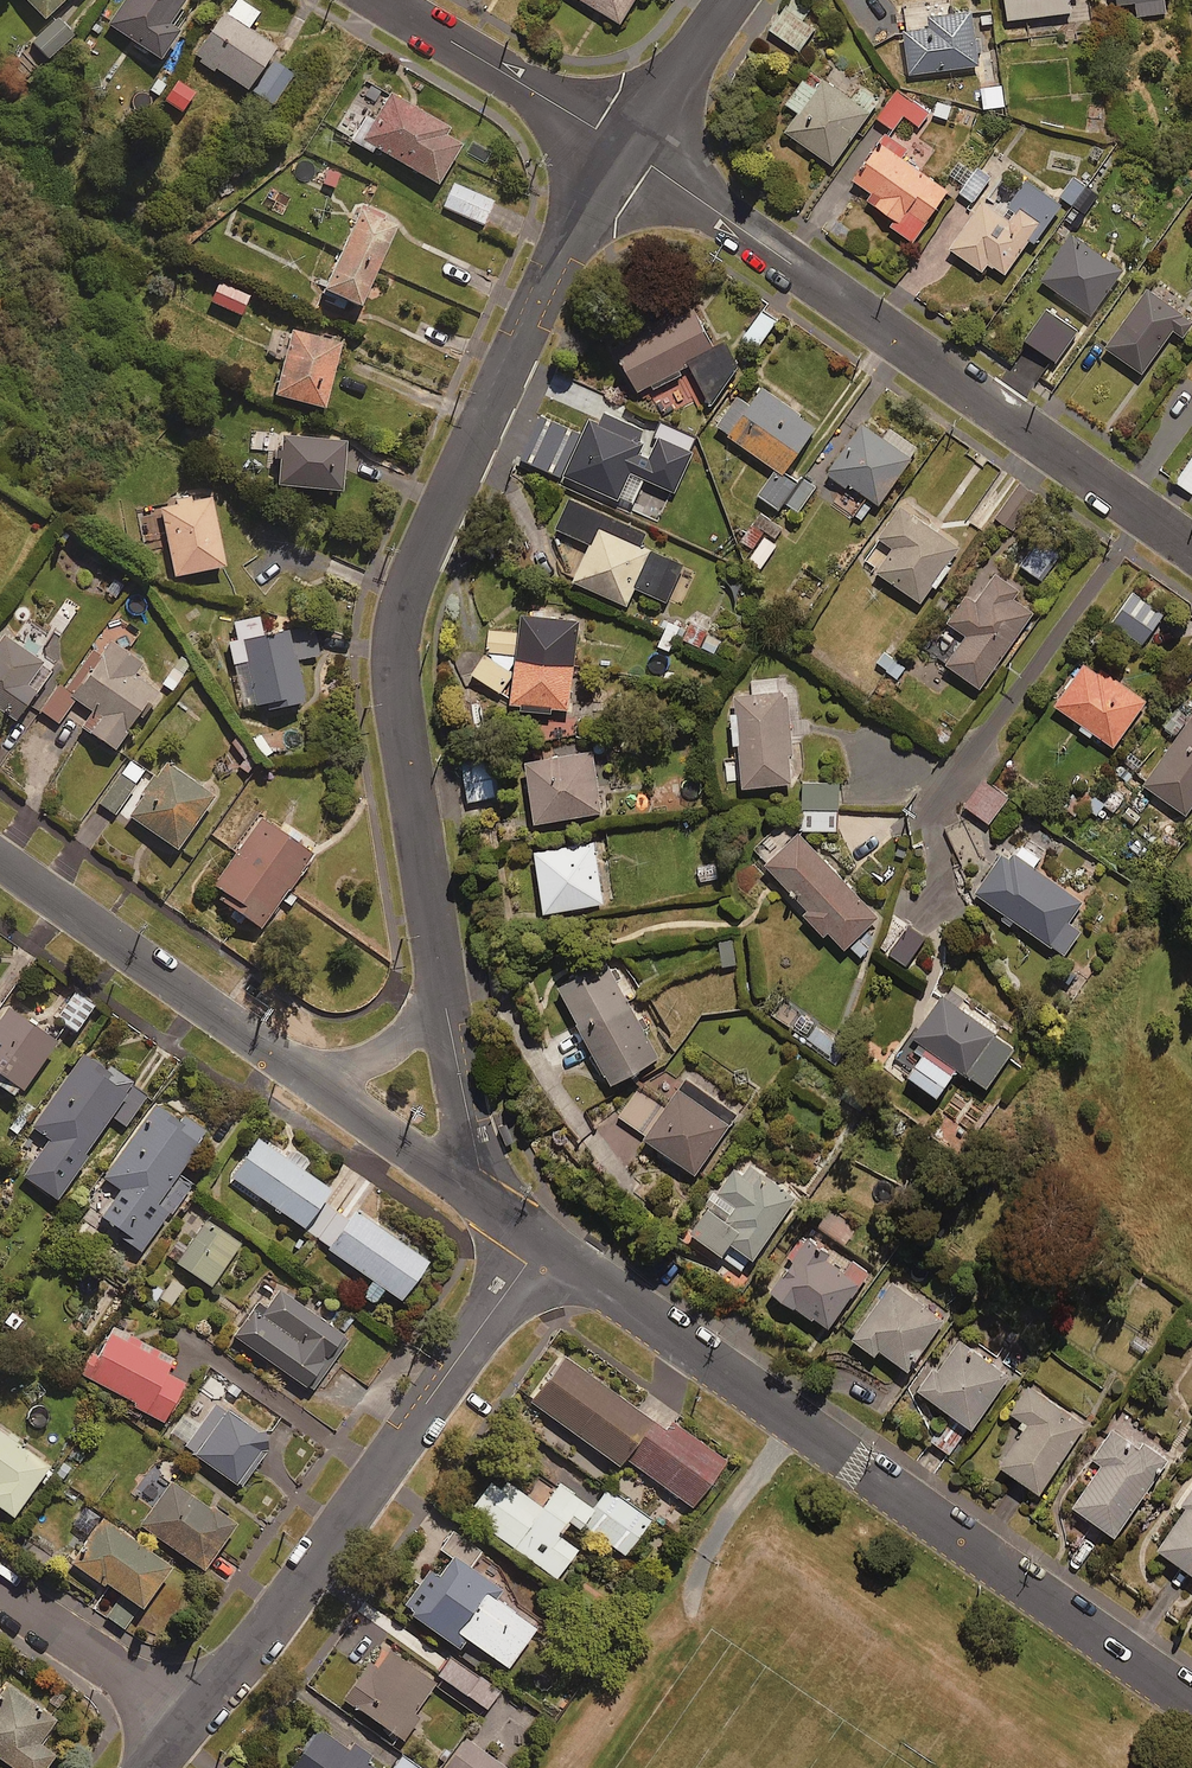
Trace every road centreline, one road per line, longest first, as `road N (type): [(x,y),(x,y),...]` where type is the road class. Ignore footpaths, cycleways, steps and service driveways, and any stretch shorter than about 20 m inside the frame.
road 1 (residential): [(442,983),(396,674),(400,613),(572,231),(621,147)]
road 2 (residential): [(540,1241),(1191,1707)]
road 3 (residential): [(1191,548),(621,147)]
road 4 (residential): [(181,1728),(270,1628),(540,1241)]
road 5 (residential): [(0,861),(299,1072)]
road 6 (residential): [(621,147),(380,0)]
road 7 (residential): [(299,1072),(488,1204)]
road 8 (residential): [(488,1204),(442,983)]
road 9 (residential): [(0,1596),(144,1691),(181,1728)]
road 10 (residential): [(621,147),(732,0)]
road 11 (residential): [(299,1072),(385,1054),(427,1019),(442,983)]

